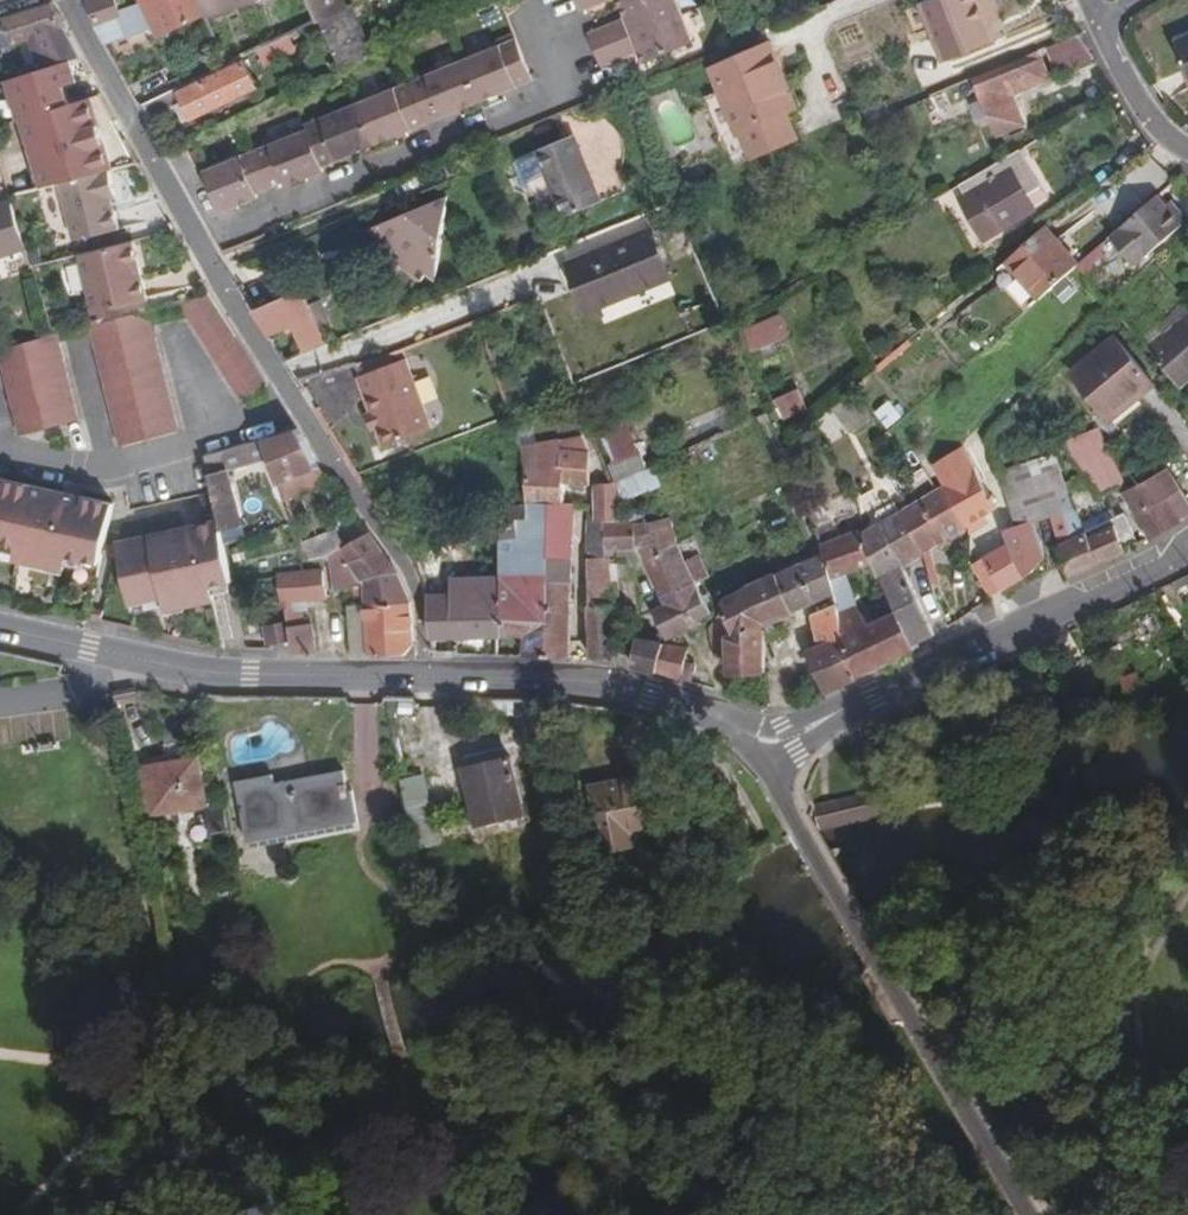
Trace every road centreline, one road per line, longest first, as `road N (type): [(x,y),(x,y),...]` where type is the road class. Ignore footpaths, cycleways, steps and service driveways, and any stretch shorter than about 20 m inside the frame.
road 1 (tertiary): [(1031,1214),(753,753)]
road 2 (residential): [(198,241),(560,96),(569,78),(538,0)]
road 3 (tertiary): [(753,753),(1187,545)]
road 4 (tertiary): [(420,681),(220,676),(0,629)]
road 5 (tertiary): [(753,753),(707,714),(603,686),(420,681)]
road 6 (residential): [(296,408),(409,567),(419,604),(420,681)]
road 7 (residential): [(0,448),(128,463),(296,408)]
road 8 (residential): [(70,0),(198,241)]
road 9 (residential): [(198,241),(296,408)]
road 10 (residential): [(1100,25),(1145,112),(1167,139),(1187,149)]

